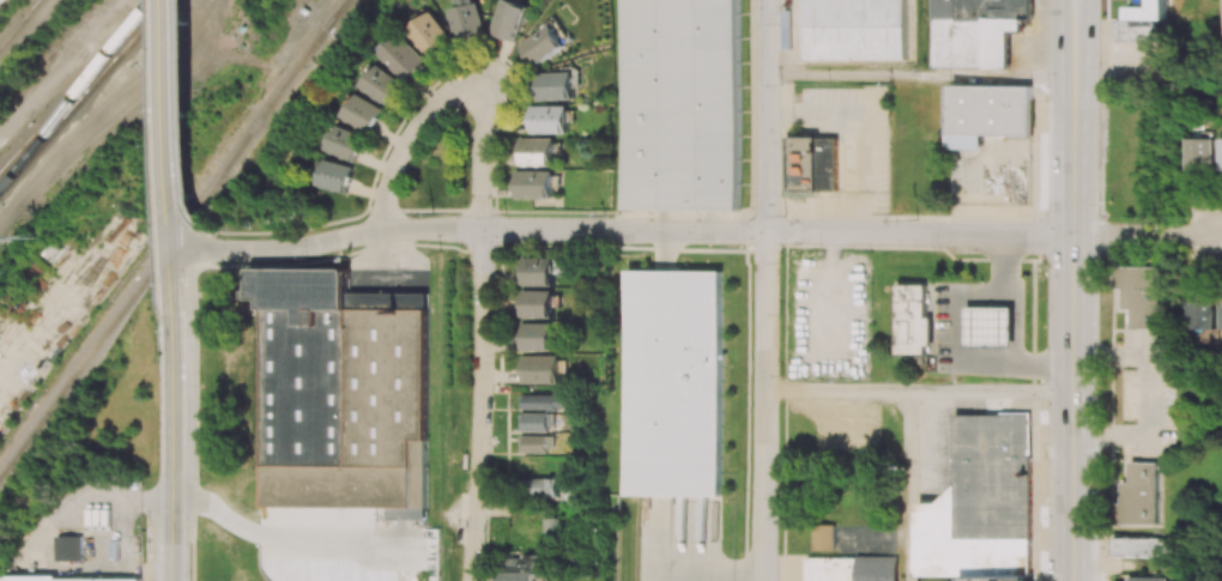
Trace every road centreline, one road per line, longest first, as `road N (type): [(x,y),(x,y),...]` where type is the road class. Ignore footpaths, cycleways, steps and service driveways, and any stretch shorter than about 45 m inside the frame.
road 1 (residential): [(1073,236),(382,230),(300,248),(175,249)]
road 2 (residential): [(768,0),(764,580)]
road 3 (primary): [(1075,6),(1073,580)]
road 4 (track): [(0,224),(150,80),(218,55),(267,65),(301,44),(323,7)]
road 5 (residential): [(472,580),(485,230)]
road 6 (tertiary): [(175,249),(175,580)]
road 7 (tertiary): [(175,0),(175,249)]
road 8 (residential): [(382,230),(391,176),(418,122),(449,93),(485,86)]
road 9 (track): [(122,0),(0,139)]
road 10 (residential): [(1221,237),(1073,236)]
road 11 (residential): [(485,86),(485,230)]

